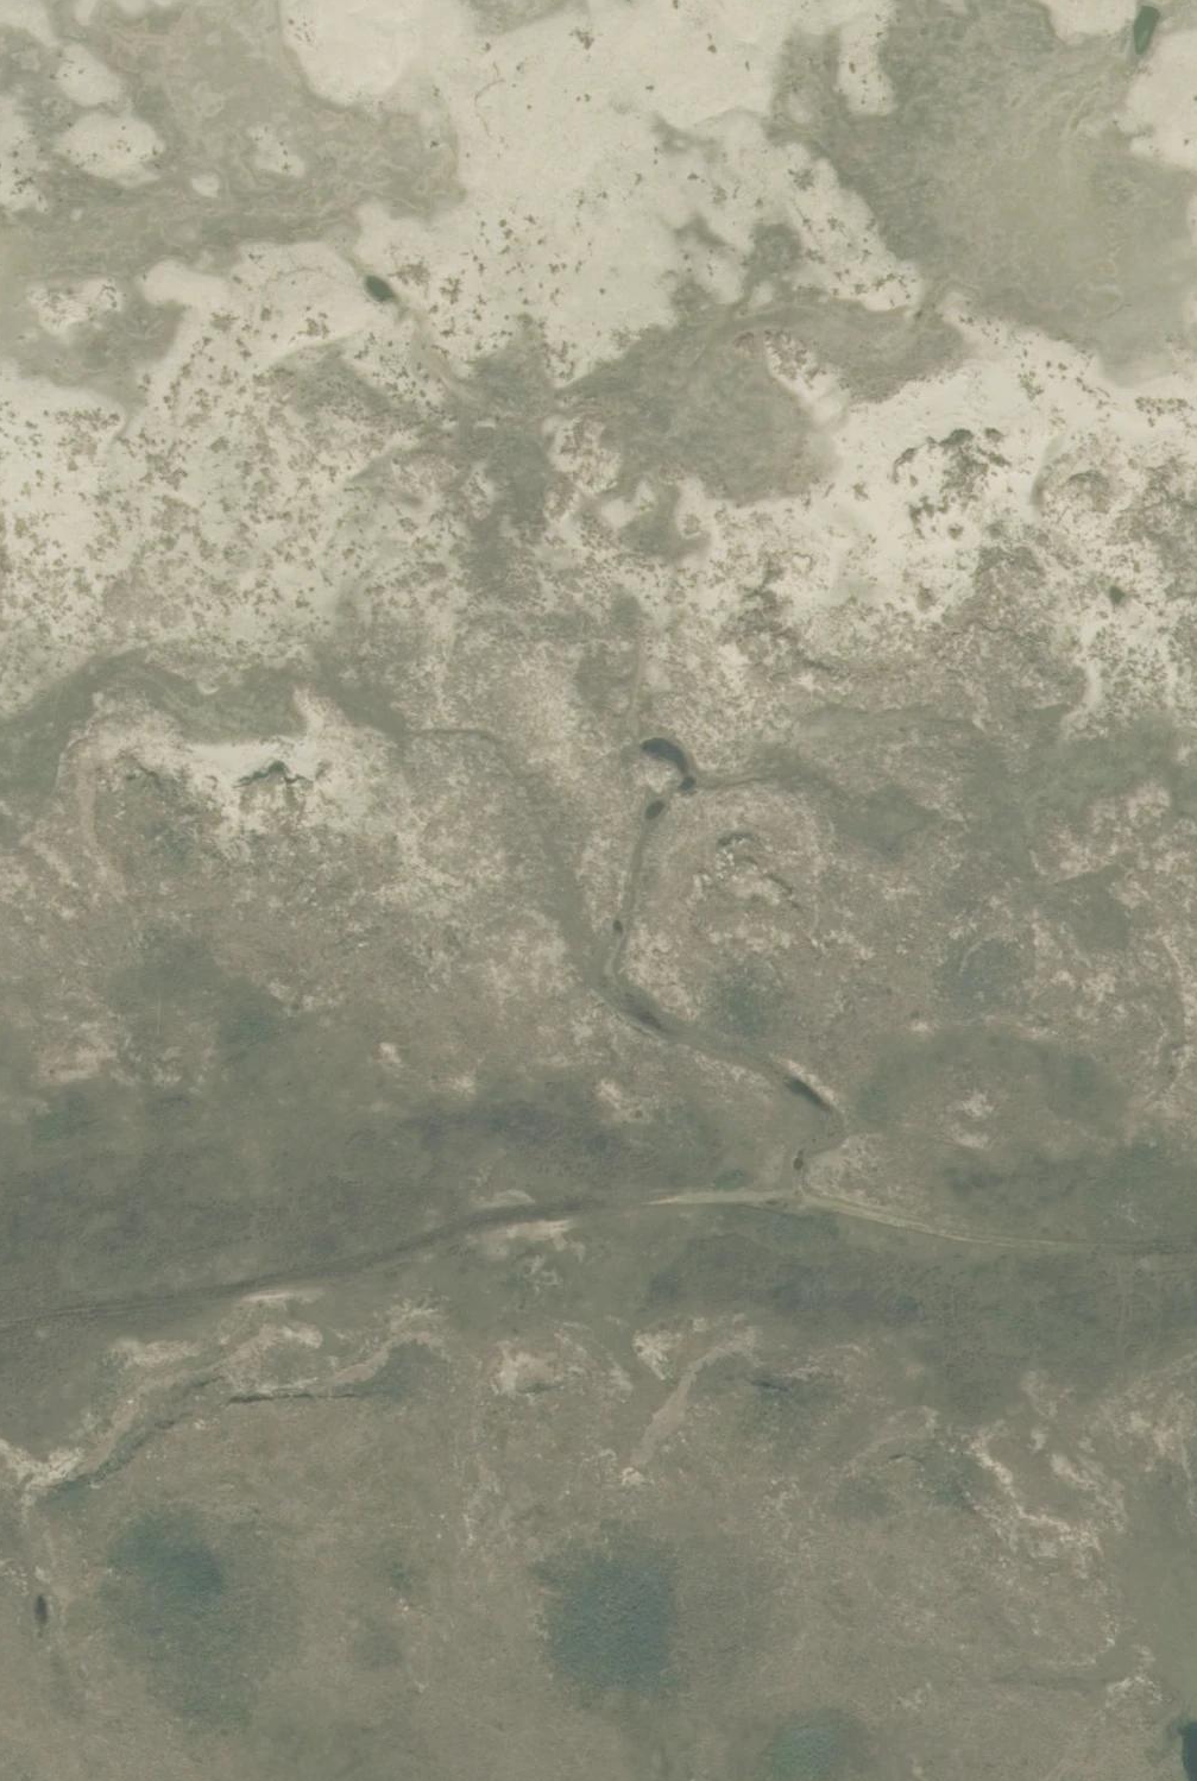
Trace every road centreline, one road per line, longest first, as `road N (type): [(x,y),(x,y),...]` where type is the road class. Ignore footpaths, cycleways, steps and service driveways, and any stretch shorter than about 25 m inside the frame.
road 1 (track): [(0,1334),(102,1298),(632,1208),(811,1198),(999,1241),(1196,1254)]

